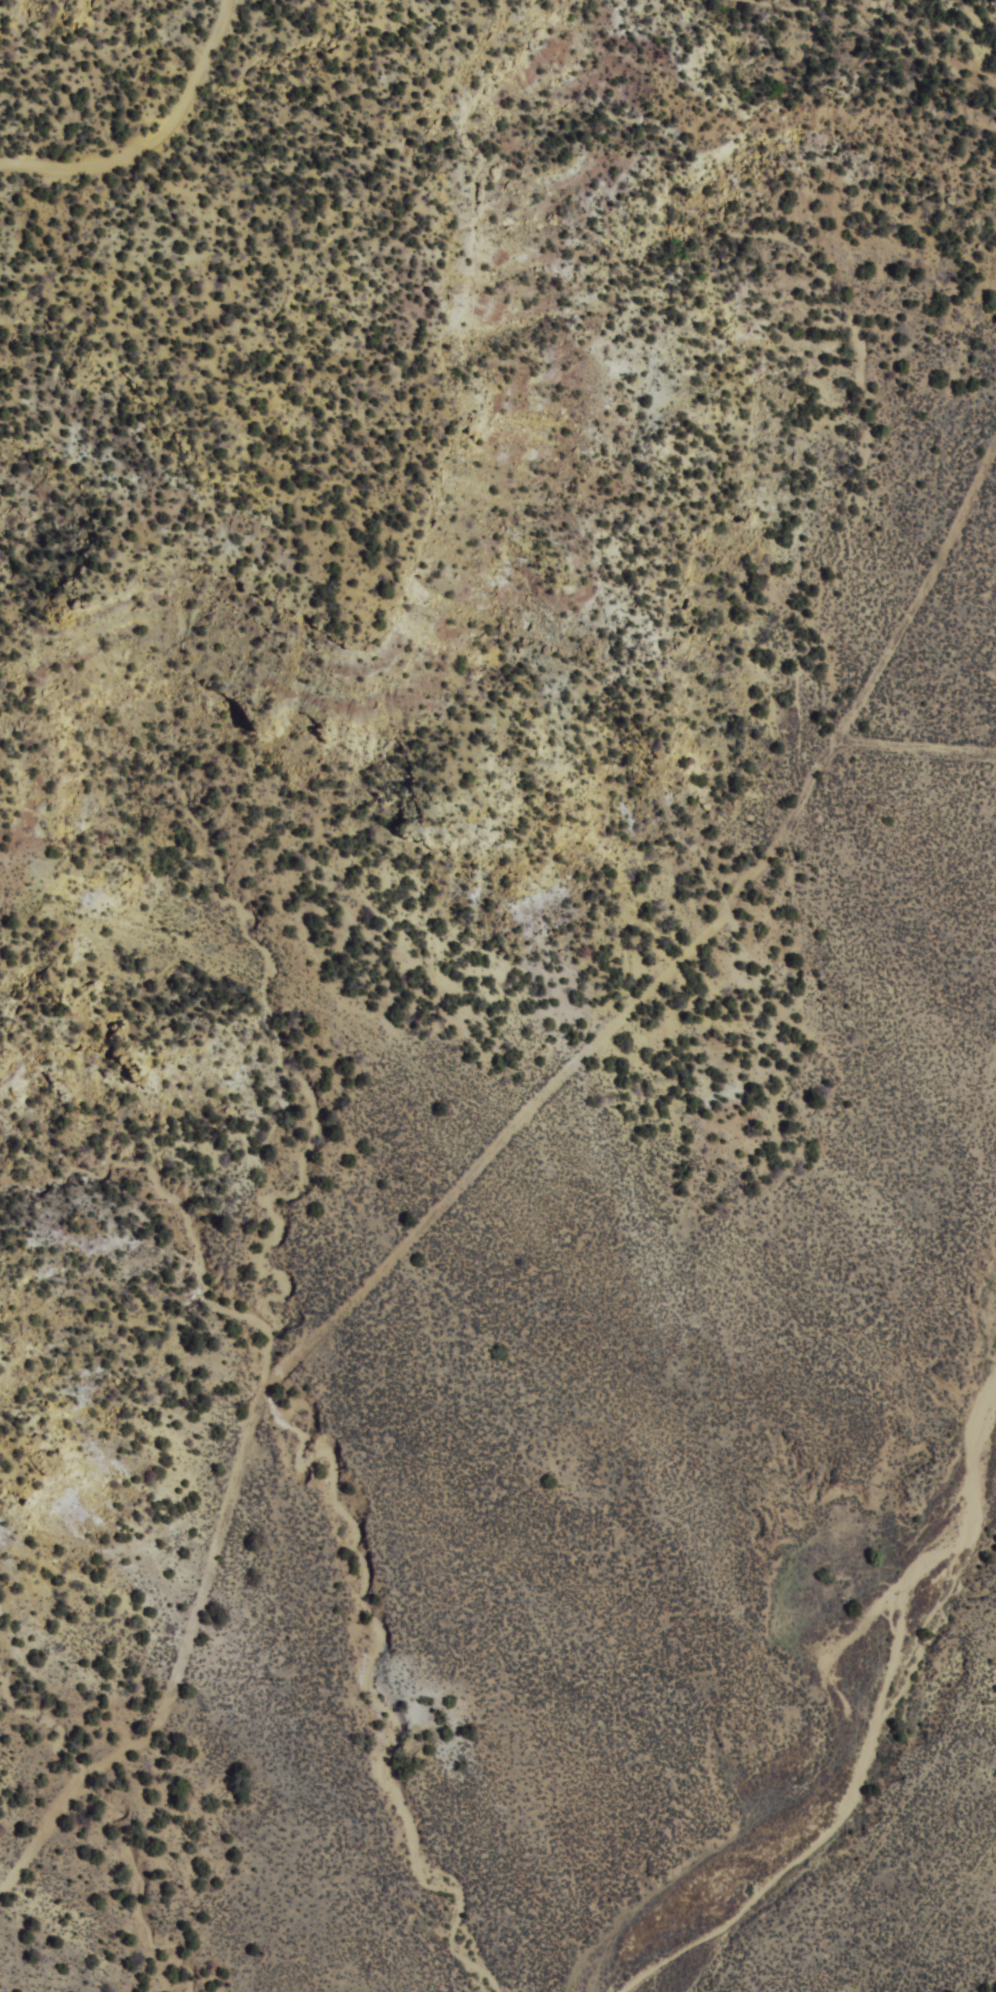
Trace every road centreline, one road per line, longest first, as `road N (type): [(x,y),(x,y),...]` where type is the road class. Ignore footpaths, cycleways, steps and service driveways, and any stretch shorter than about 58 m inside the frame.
road 1 (residential): [(995,1447),(923,1397),(870,1344),(775,1291),(268,931),(131,873),(0,881)]
road 2 (residential): [(0,191),(115,163),(179,110),(200,0)]

